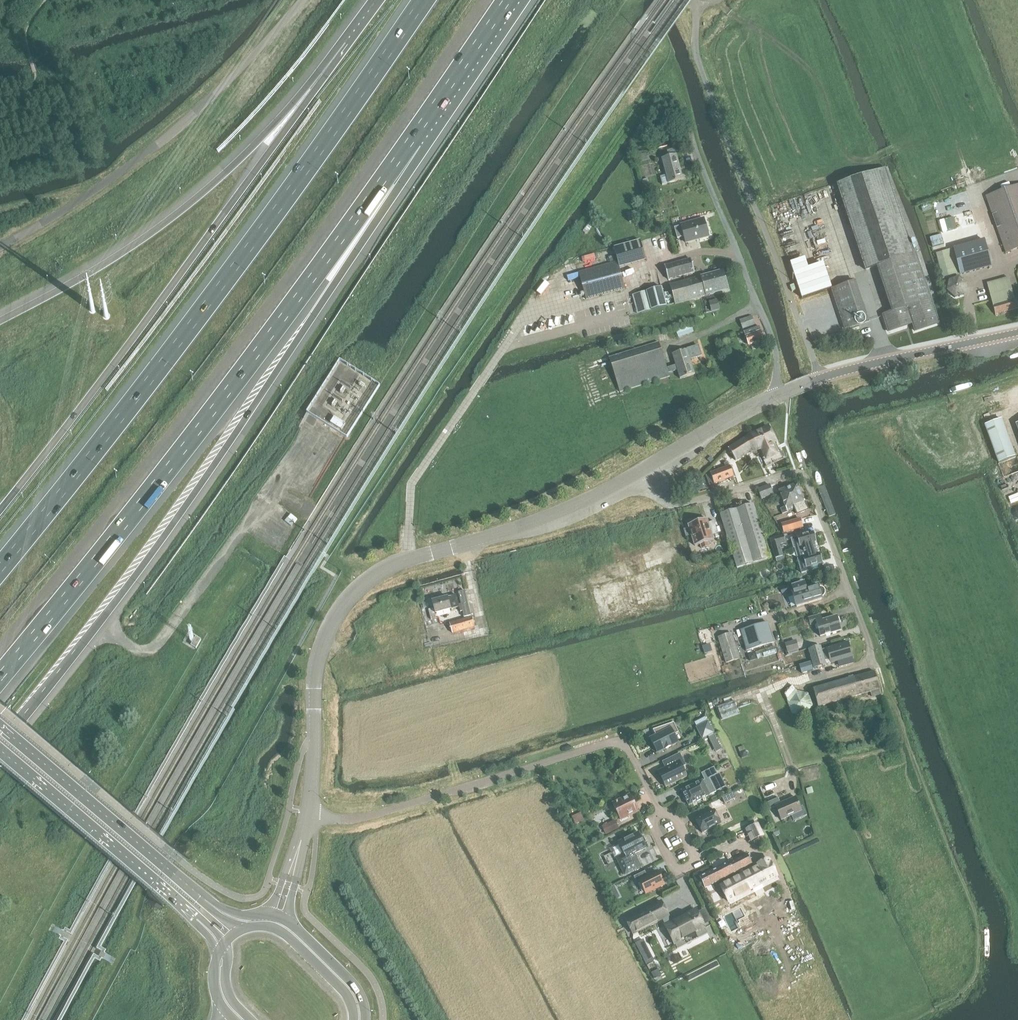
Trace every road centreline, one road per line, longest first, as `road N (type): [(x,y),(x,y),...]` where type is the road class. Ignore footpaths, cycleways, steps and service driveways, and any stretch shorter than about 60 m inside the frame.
road 1 (motorway): [(0,747),(191,500),(378,218),(410,141)]
road 2 (motorway): [(423,0),(212,299),(0,564)]
road 3 (motorway): [(0,682),(187,446),(410,141)]
road 4 (motorway): [(349,41),(0,511)]
road 5 (track): [(740,252),(665,259),(642,274),(642,289),(520,324),(413,484),(407,561)]
road 6 (motorway): [(349,41),(228,172),(170,220),(0,321)]
road 7 (tertiary): [(645,468),(569,508),(393,566),(363,583),(328,628),(314,713)]
road 8 (residential): [(0,247),(95,193),(169,134),(297,0)]
road 9 (unclassified): [(645,468),(669,504),(793,473),(808,479),(873,661)]
road 10 (secondary): [(214,906),(0,728)]
road 11 (secondary): [(0,751),(205,927)]
road 12 (unclassified): [(777,395),(770,324),(698,154)]
road 13 (tertiary): [(1017,331),(822,377)]
road 14 (motorway): [(410,141),(508,0)]
road 15 (tertiary): [(645,468),(777,395)]
road 16 (tertiary): [(296,857),(314,713)]
road 17 (secondary): [(354,1019),(337,982),(285,933),(264,925)]
road 18 (secondary): [(366,1019),(356,987),(288,921)]

